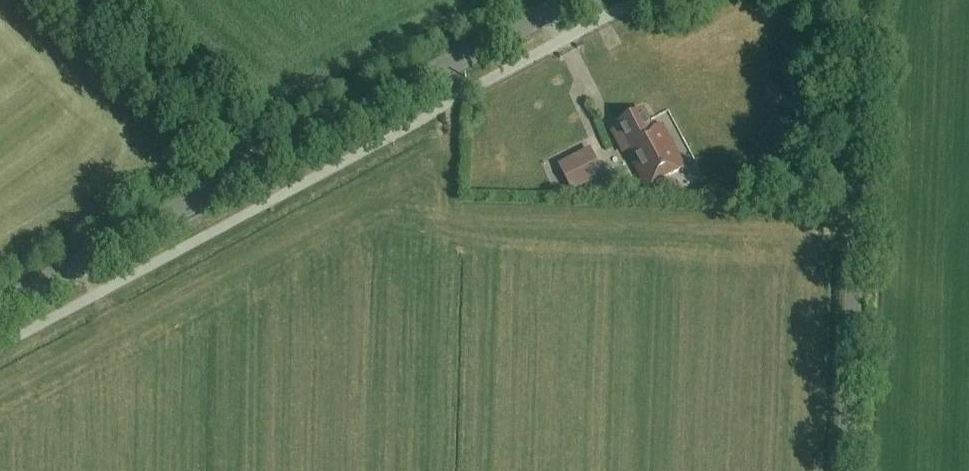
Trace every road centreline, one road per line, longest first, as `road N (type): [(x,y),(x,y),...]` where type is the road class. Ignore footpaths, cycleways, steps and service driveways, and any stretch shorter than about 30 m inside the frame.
road 1 (tertiary): [(0,307),(575,0)]
road 2 (unclassified): [(846,470),(863,47),(856,0)]
road 3 (track): [(254,172),(250,154),(79,0)]

